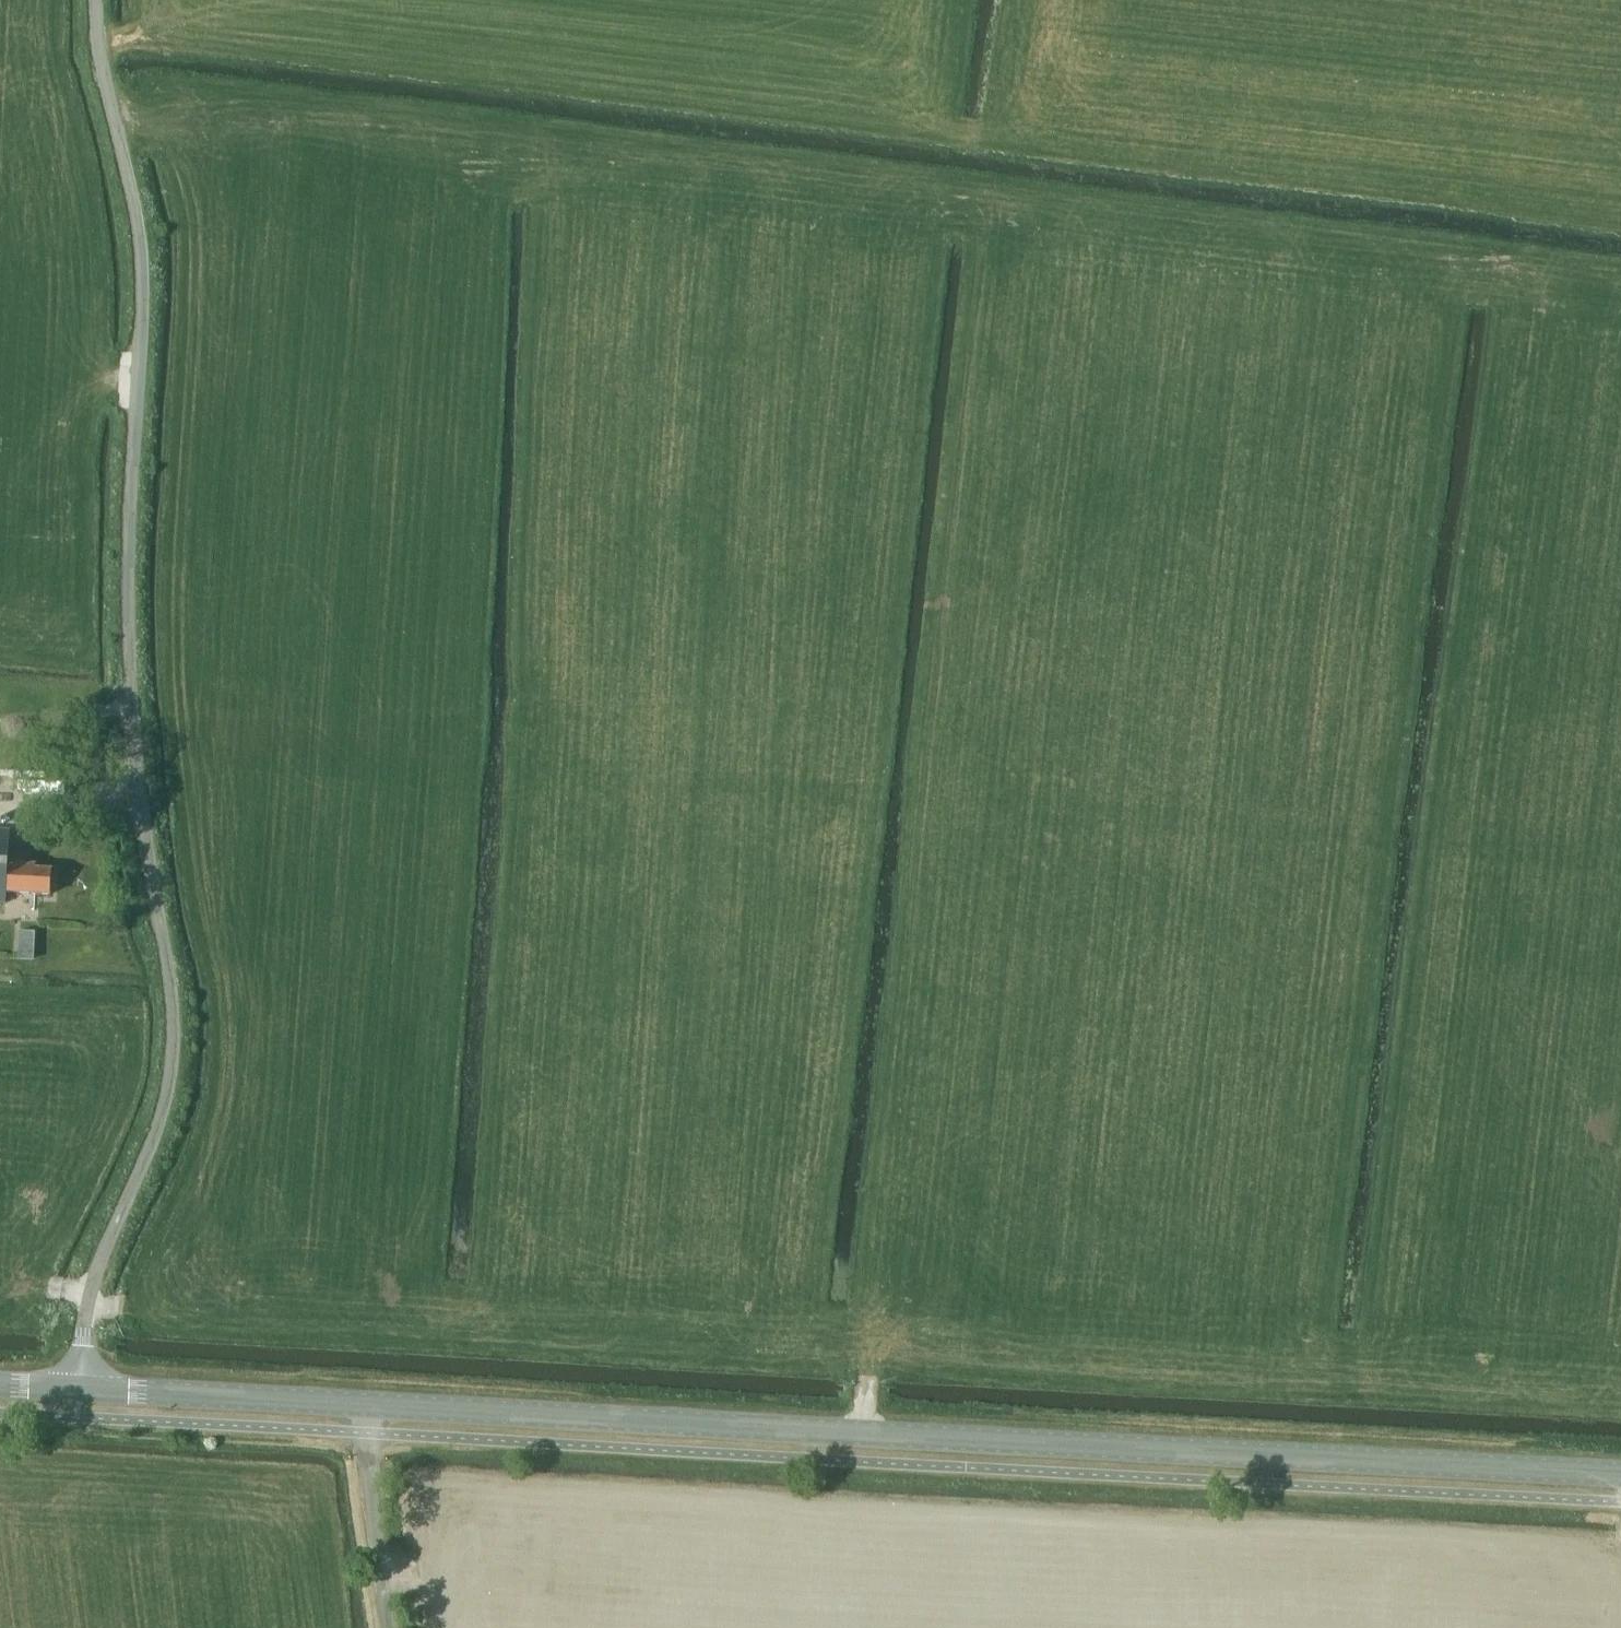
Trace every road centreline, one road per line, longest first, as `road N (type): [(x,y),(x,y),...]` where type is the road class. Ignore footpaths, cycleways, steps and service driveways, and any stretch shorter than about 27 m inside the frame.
road 1 (secondary): [(1620,1472),(78,1387)]
road 2 (unclassified): [(78,1387),(95,1273),(157,1122),(172,1019),(131,702),(142,247),(95,0)]

